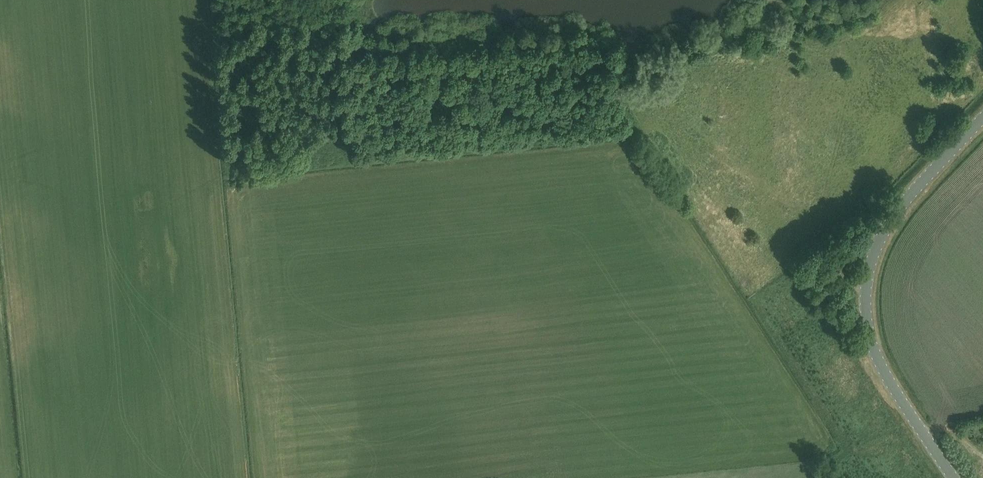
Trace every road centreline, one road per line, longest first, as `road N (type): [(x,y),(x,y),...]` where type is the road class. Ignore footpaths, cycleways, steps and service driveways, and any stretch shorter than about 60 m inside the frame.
road 1 (unclassified): [(954,477),(881,365),(867,297),(887,231),(982,122)]
road 2 (track): [(913,195),(888,205),(851,240),(848,285),(867,309)]

